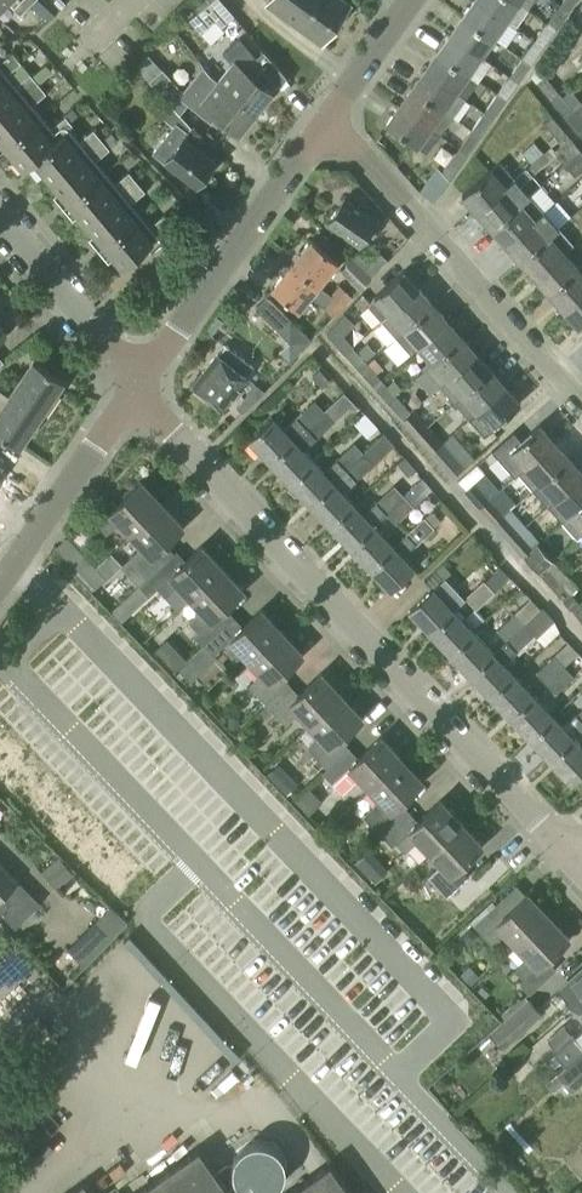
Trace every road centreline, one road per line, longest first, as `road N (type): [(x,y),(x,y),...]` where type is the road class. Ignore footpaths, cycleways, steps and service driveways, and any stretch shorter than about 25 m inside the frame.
road 1 (residential): [(571,859),(137,386)]
road 2 (residential): [(581,403),(330,118)]
road 3 (residential): [(137,386),(330,118)]
road 4 (residential): [(0,589),(137,386)]
road 5 (residential): [(137,386),(0,219)]
road 6 (residential): [(330,118),(413,0)]

